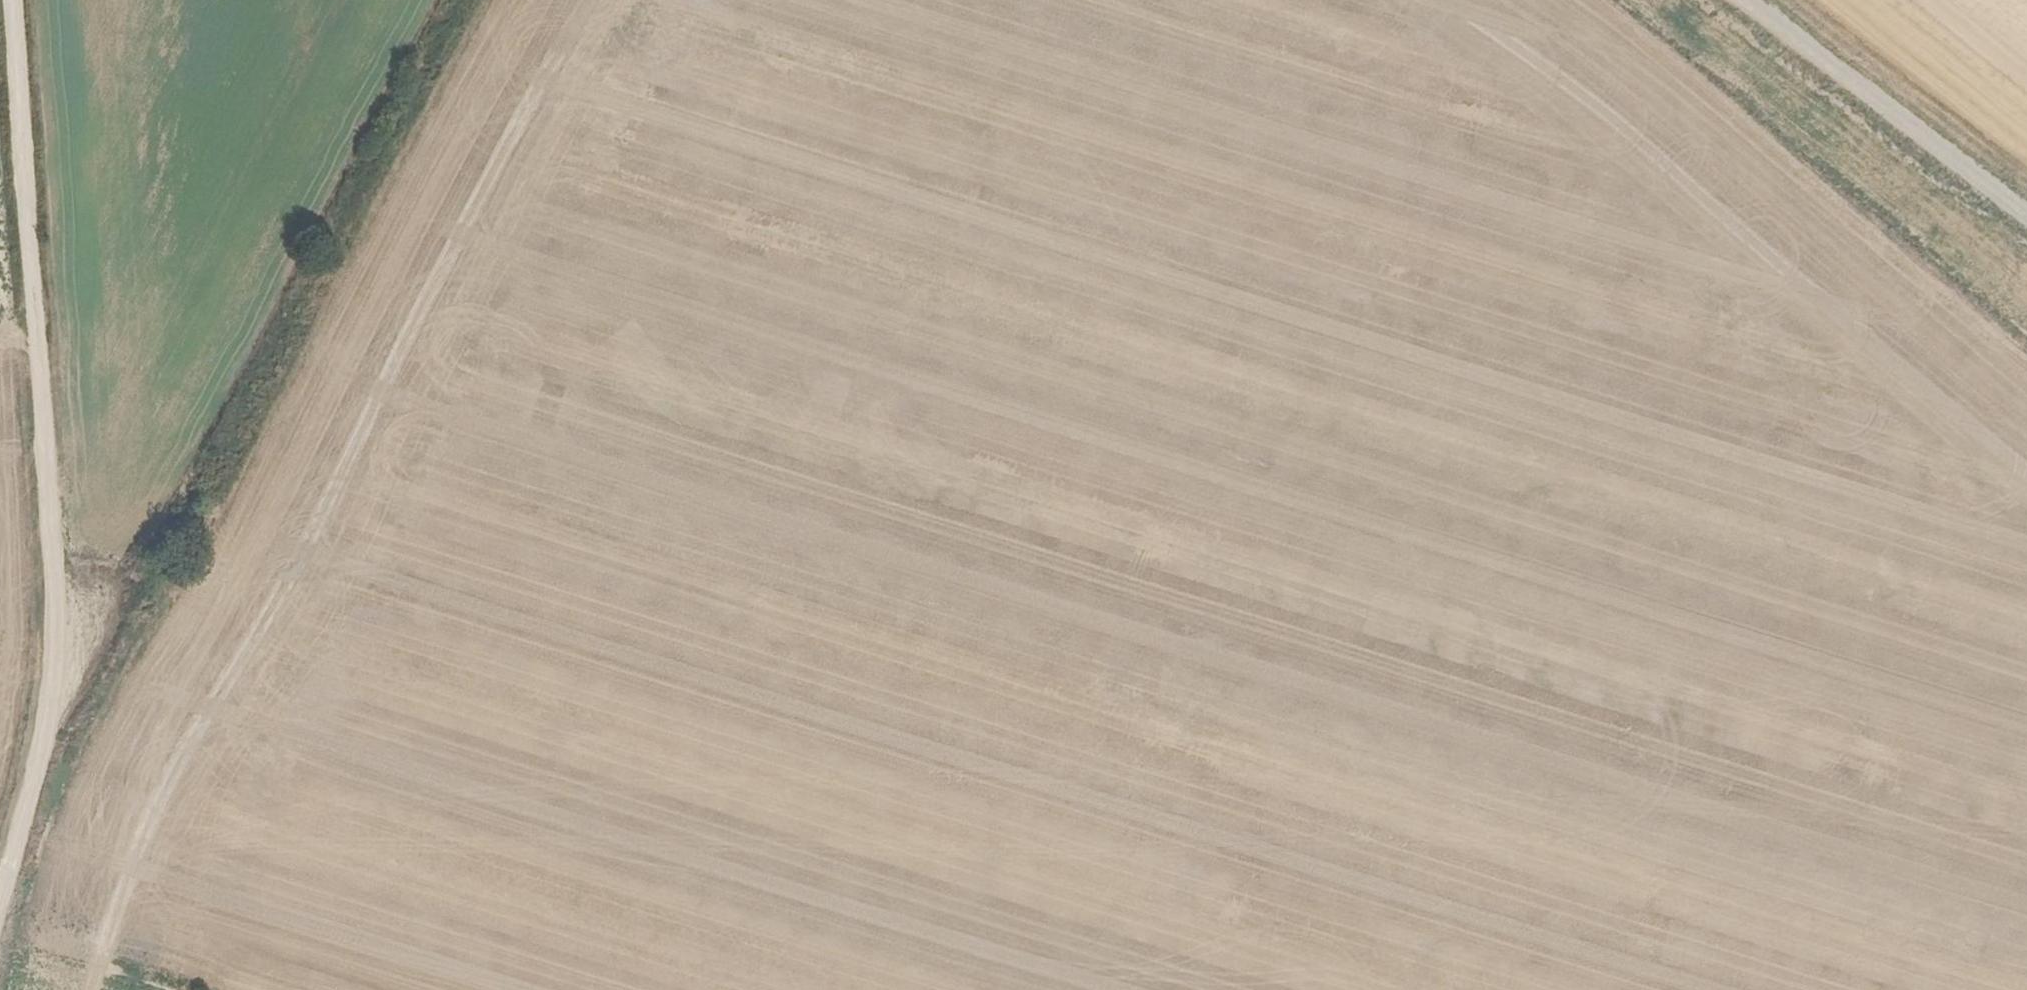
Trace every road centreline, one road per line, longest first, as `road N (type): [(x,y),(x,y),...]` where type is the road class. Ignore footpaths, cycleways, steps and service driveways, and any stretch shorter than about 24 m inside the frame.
road 1 (track): [(0,918),(54,720),(50,471),(15,0)]
road 2 (track): [(1833,0),(2026,156)]

